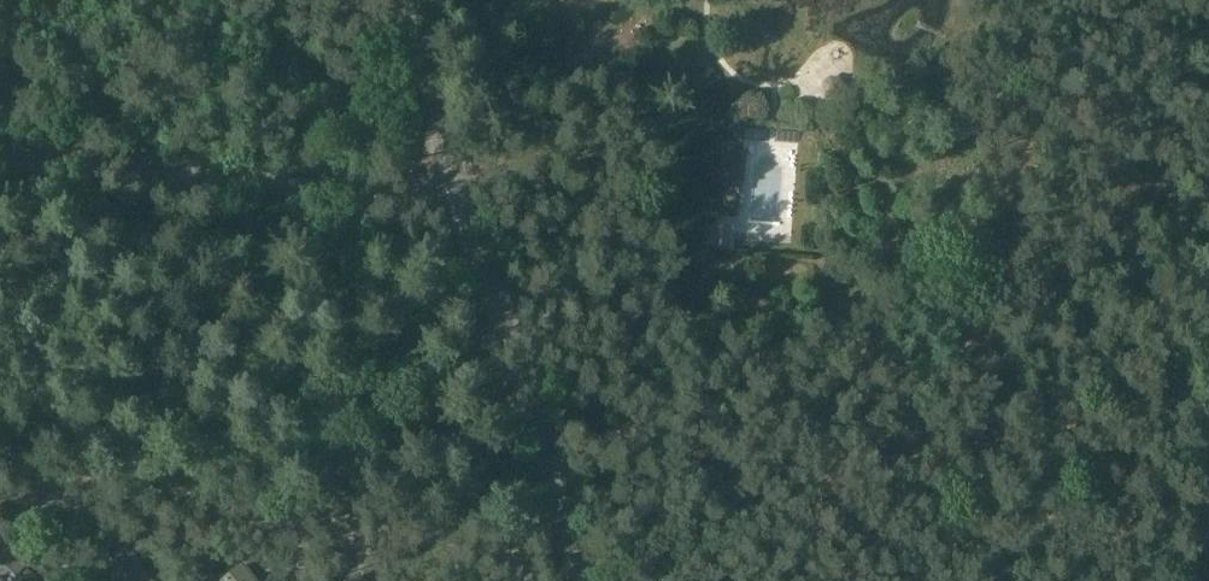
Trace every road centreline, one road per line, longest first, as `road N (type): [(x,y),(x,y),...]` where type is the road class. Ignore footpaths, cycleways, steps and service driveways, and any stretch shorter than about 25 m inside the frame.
road 1 (unclassified): [(462,194),(0,145)]
road 2 (unclassified): [(589,580),(462,194)]
road 3 (unclassified): [(462,194),(400,0)]

